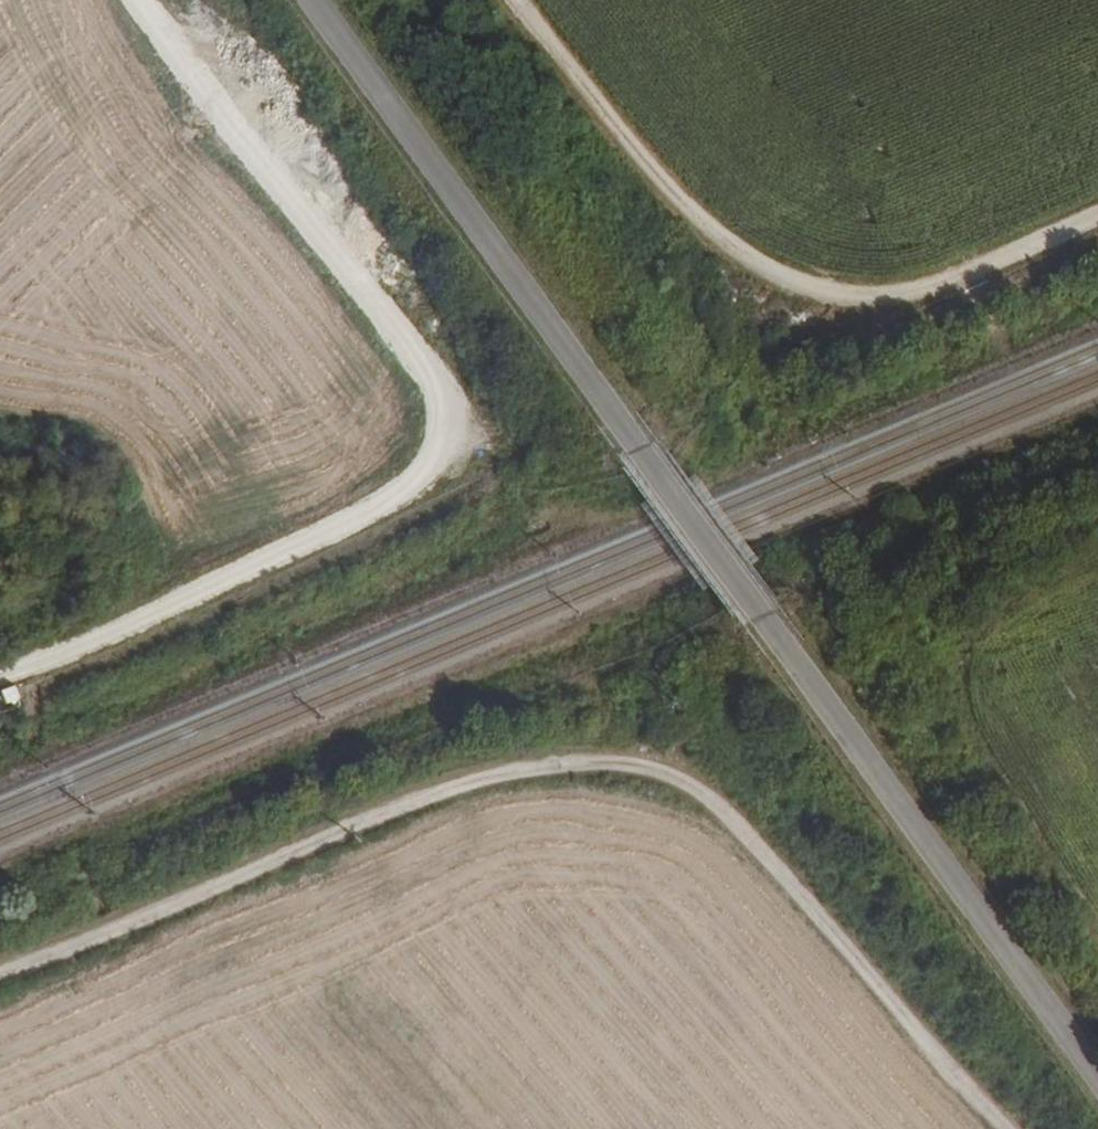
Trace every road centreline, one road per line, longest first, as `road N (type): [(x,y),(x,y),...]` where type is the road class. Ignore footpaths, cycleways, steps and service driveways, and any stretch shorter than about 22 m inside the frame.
road 1 (unclassified): [(1097,1087),(314,0)]
road 2 (track): [(0,972),(471,777),(578,764),(687,787),(739,822),(1014,1128)]
road 3 (track): [(0,676),(375,507),(427,470),(438,449),(442,399),(425,364),(142,0)]
road 4 (track): [(516,0),(634,155),(697,222),(742,263),(803,290),(874,307),(948,285),(1097,219)]

